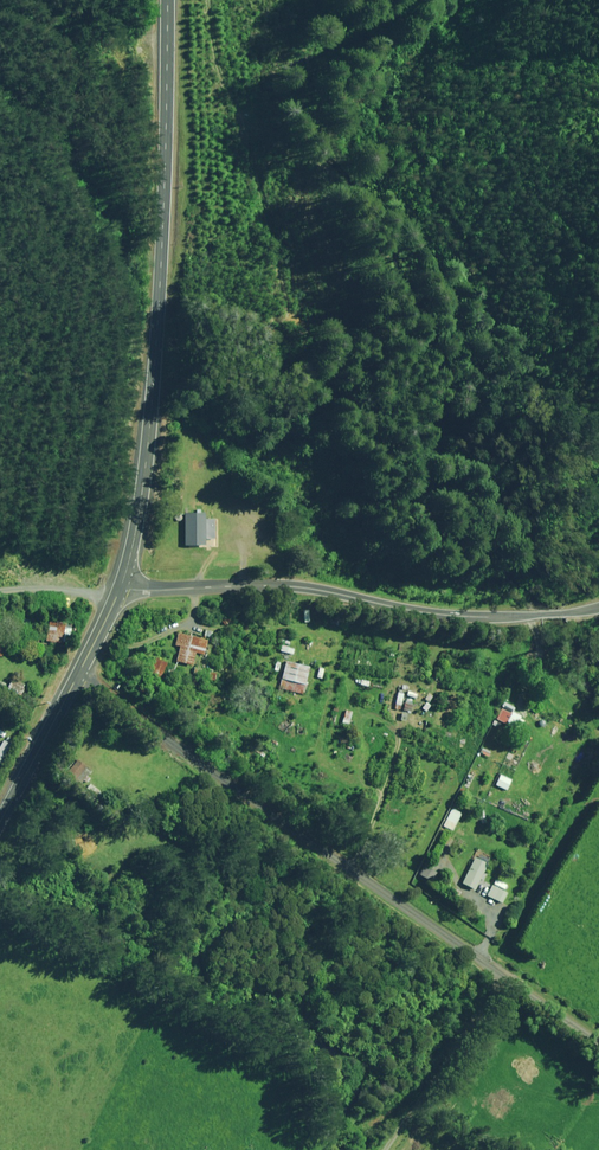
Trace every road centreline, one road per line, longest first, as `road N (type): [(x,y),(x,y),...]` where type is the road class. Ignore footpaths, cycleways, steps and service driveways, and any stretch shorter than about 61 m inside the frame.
road 1 (unclassified): [(598,1039),(81,674)]
road 2 (primary): [(120,592),(153,402),(168,0)]
road 3 (tertiary): [(120,592),(288,586),(457,617),(598,609)]
road 4 (primary): [(0,823),(81,674)]

